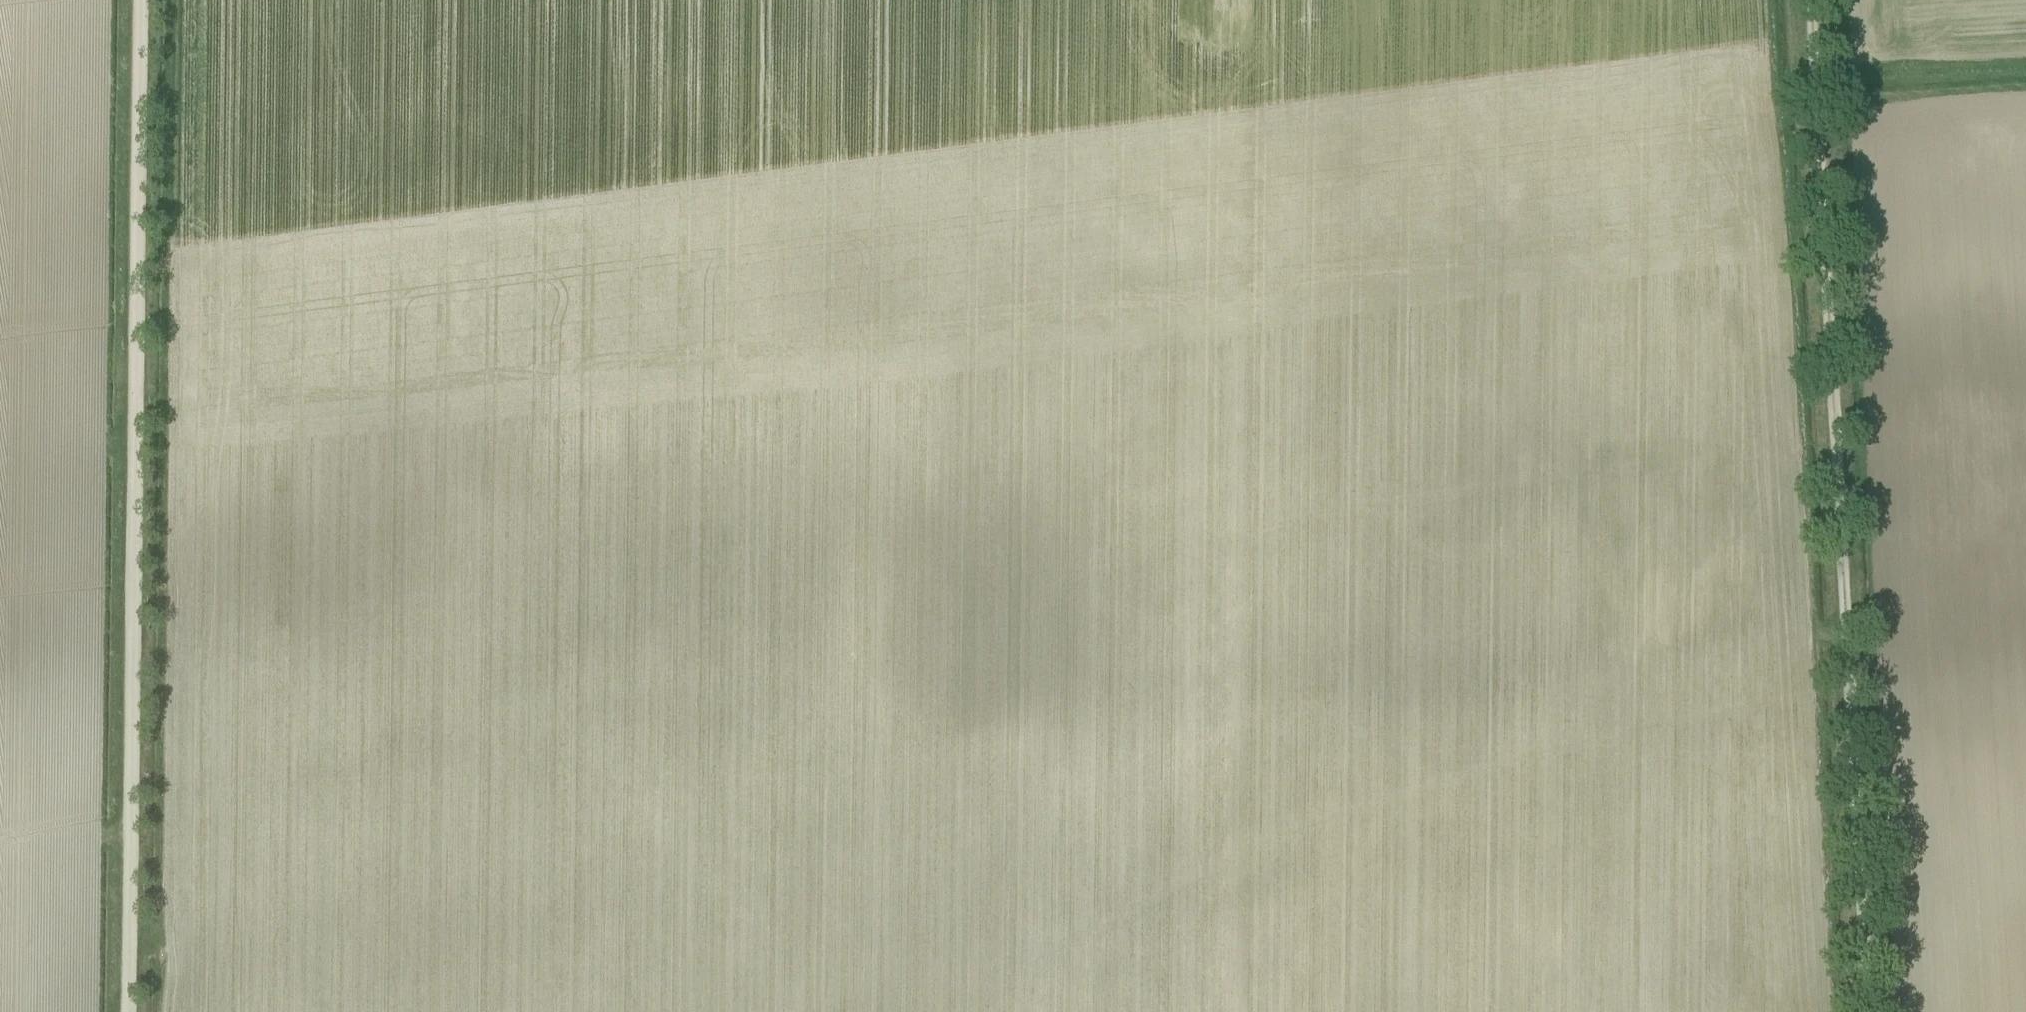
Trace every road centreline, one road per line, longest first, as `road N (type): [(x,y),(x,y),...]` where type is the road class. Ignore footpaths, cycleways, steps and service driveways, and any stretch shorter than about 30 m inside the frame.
road 1 (track): [(1870,1011),(1810,0)]
road 2 (track): [(130,1011),(142,0)]

